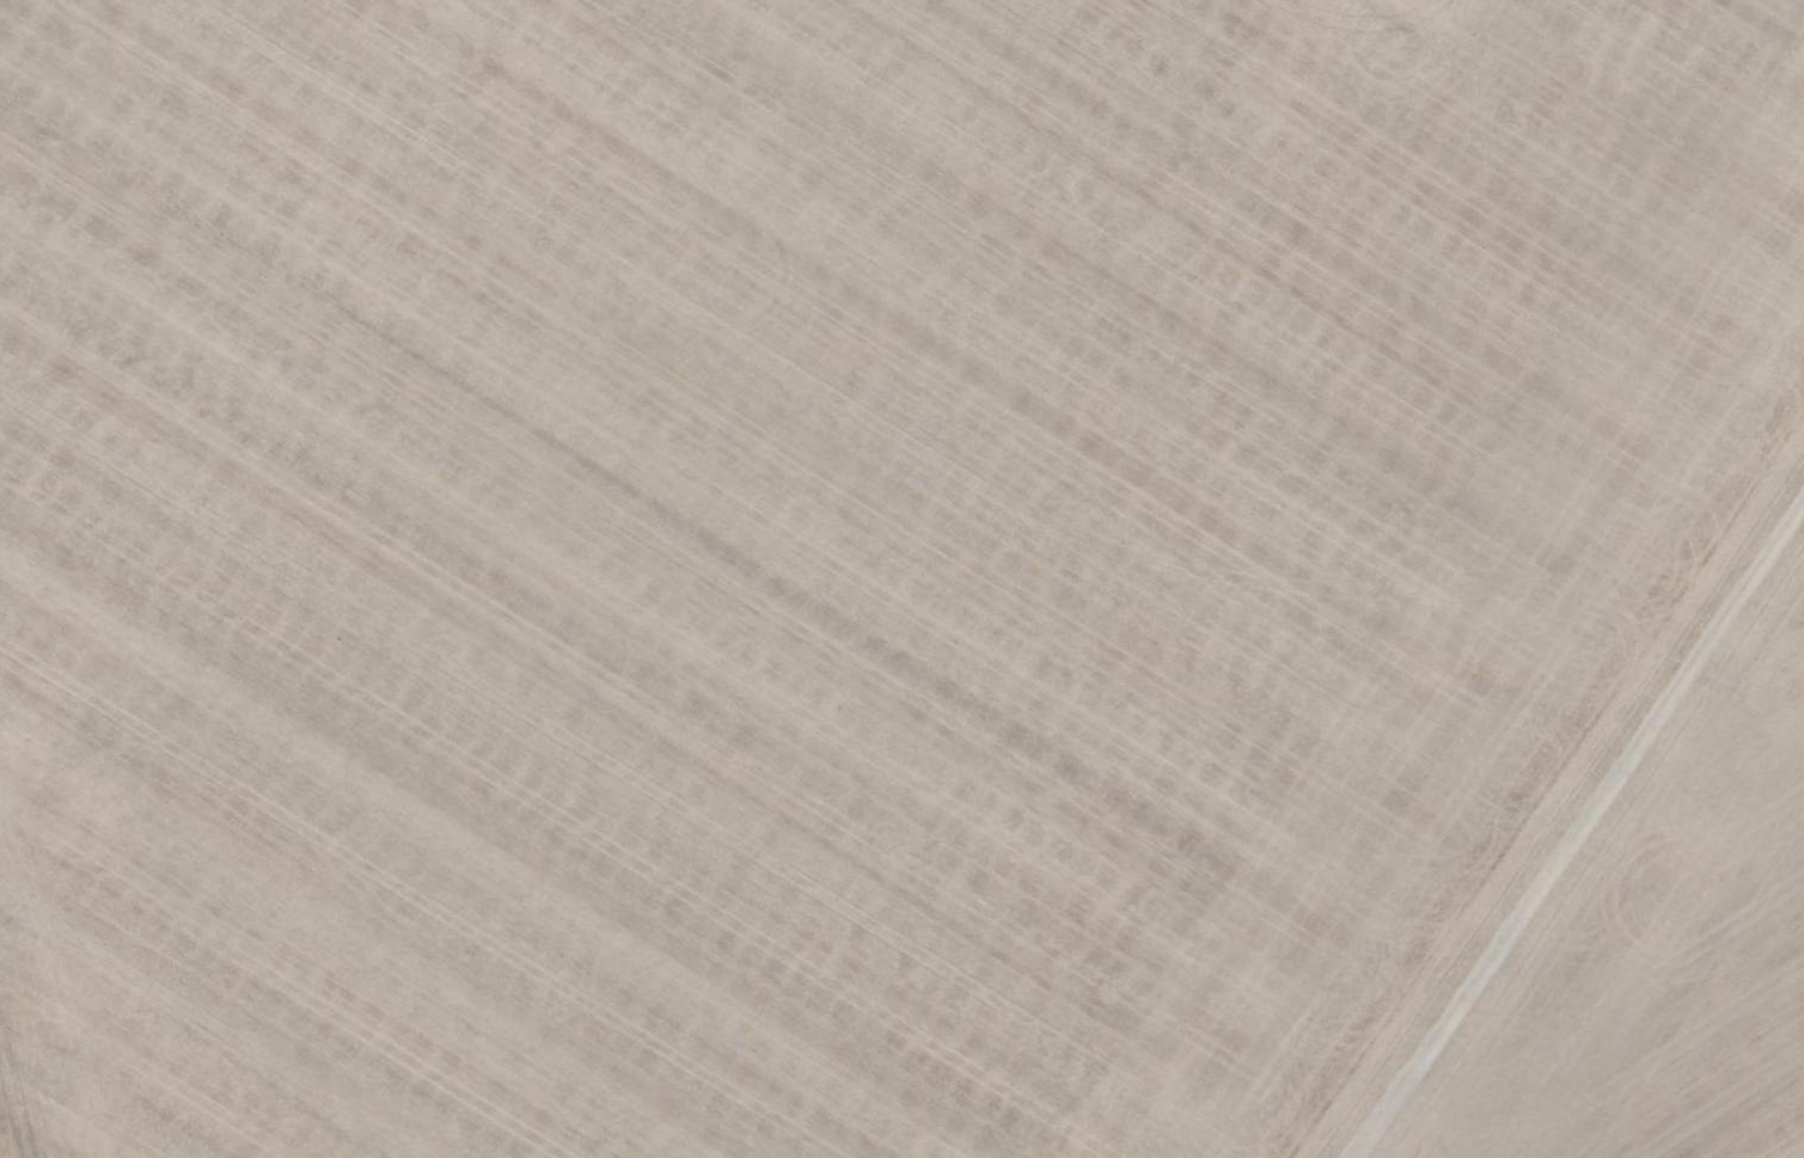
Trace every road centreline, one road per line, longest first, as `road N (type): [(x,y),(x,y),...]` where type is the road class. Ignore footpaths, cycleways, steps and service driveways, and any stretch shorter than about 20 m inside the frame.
road 1 (track): [(1386,1157),(1803,555)]

